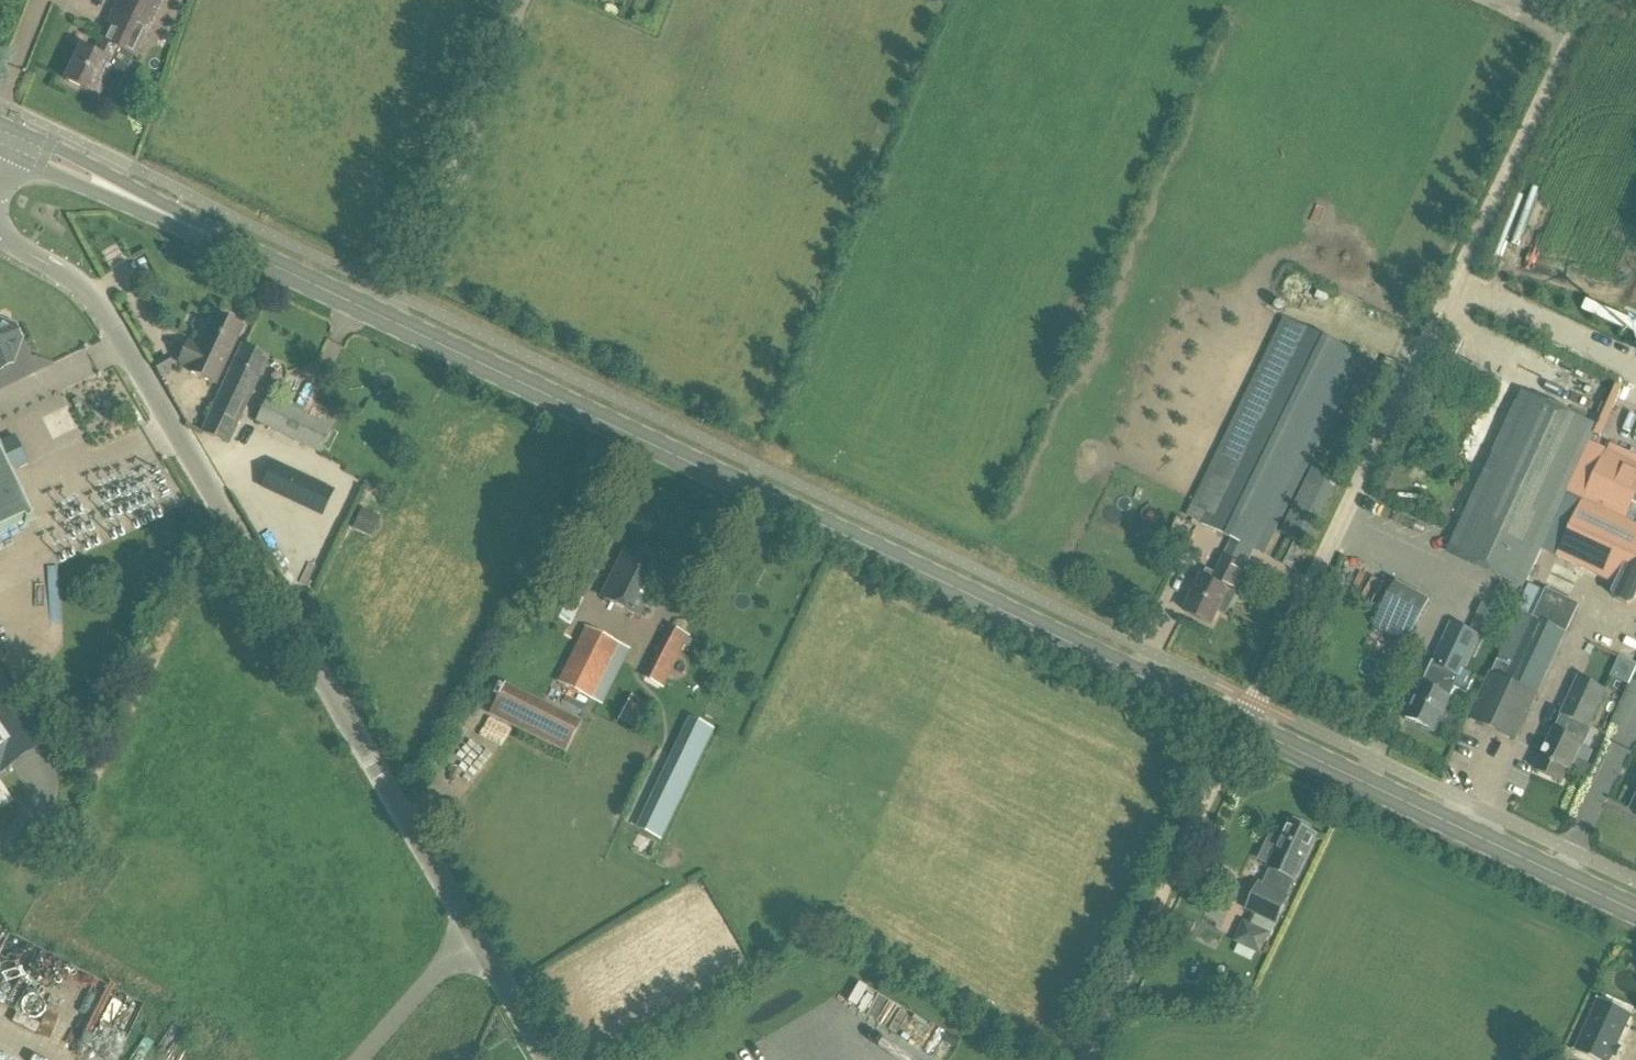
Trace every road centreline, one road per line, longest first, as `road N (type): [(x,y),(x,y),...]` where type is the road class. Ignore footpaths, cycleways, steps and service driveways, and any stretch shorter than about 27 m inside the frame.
road 1 (secondary): [(1246,731),(8,140)]
road 2 (unclassified): [(545,1059),(125,340),(80,288),(0,234)]
road 3 (residential): [(1246,731),(1590,0)]
road 4 (secondary): [(1635,913),(1246,731)]
road 5 (residential): [(1092,1059),(1246,731)]

